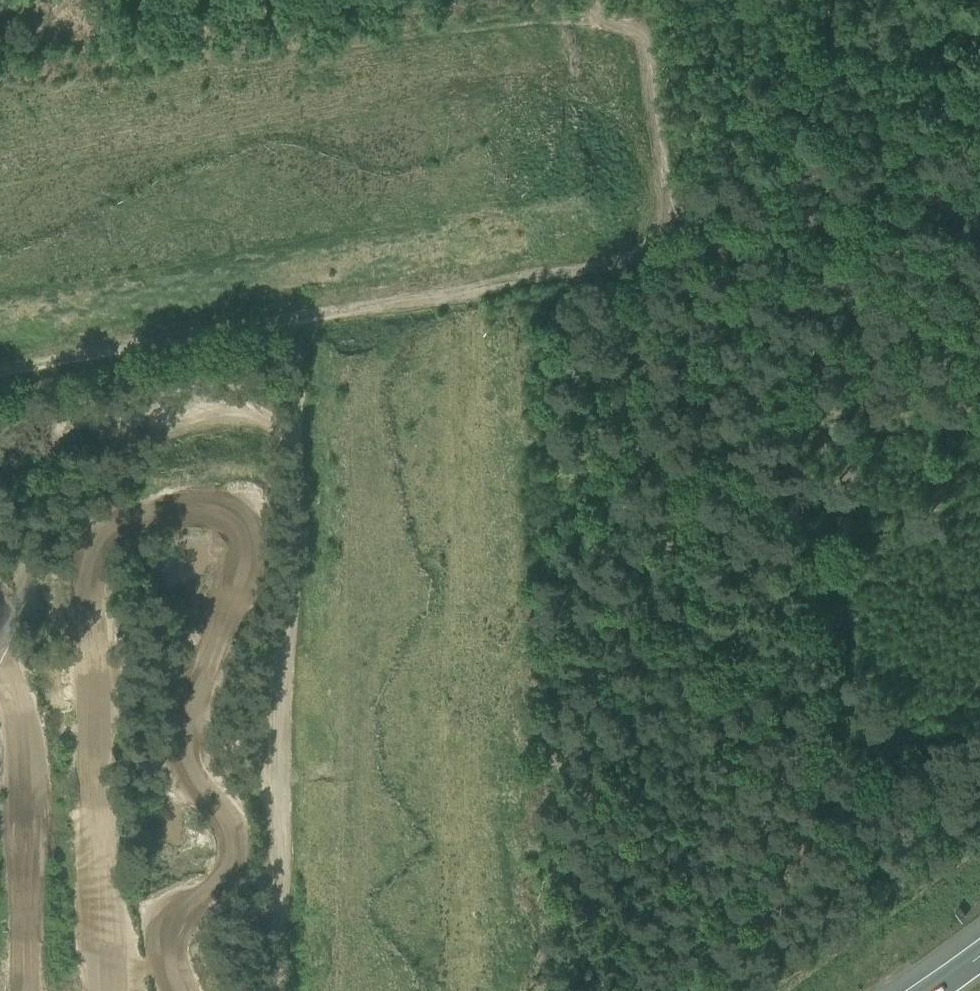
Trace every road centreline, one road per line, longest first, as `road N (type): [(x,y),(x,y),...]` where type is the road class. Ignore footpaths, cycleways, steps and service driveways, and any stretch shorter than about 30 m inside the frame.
road 1 (track): [(979,195),(0,372)]
road 2 (track): [(592,0),(619,262)]

